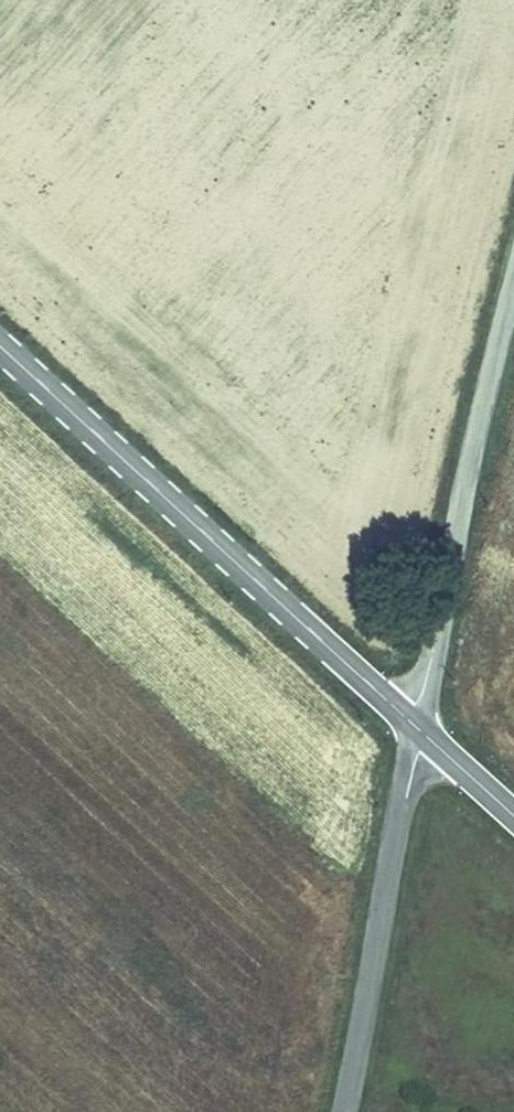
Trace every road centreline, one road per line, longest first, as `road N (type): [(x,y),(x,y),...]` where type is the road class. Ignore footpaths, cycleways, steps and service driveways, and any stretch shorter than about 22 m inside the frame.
road 1 (secondary): [(0,348),(404,717)]
road 2 (unclassified): [(404,717),(433,656),(513,276)]
road 3 (residential): [(345,1111),(410,770),(430,741)]

